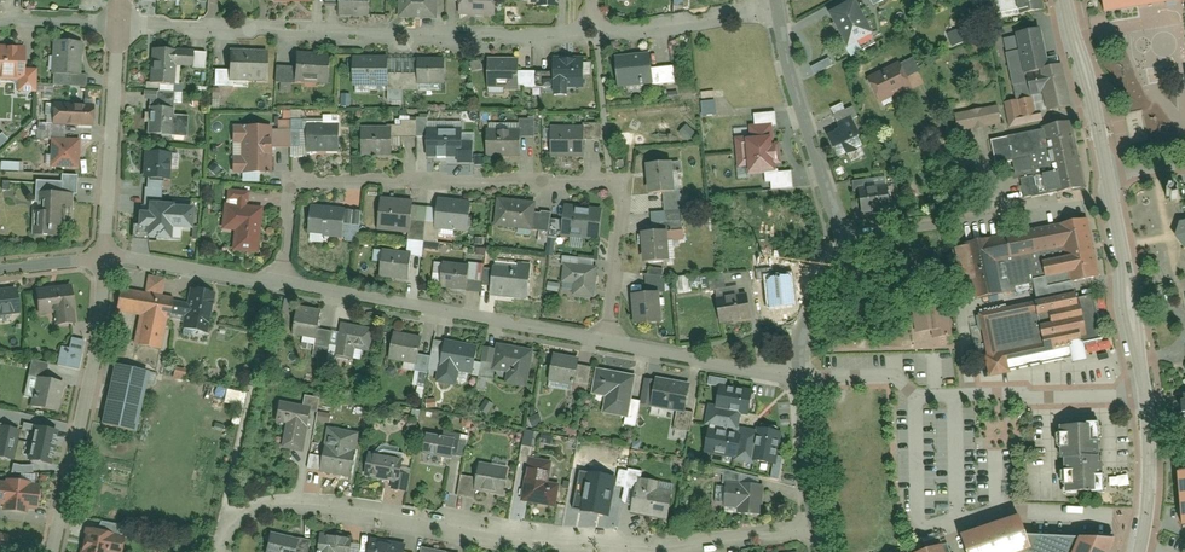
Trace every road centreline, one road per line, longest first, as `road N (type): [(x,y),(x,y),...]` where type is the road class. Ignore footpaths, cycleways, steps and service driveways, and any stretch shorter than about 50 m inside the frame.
road 1 (residential): [(815,529),(675,550),(602,547),(266,505),(230,528),(224,551)]
road 2 (residential): [(609,345),(624,189),(613,185),(295,184),(284,286)]
road 3 (residential): [(587,40),(120,24)]
road 4 (residential): [(1147,399),(915,393),(891,378),(800,377)]
road 5 (residential): [(609,345),(284,286)]
road 6 (residential): [(107,257),(98,341),(52,551)]
road 7 (residential): [(847,237),(1110,190)]
road 8 (residential): [(773,8),(847,237)]
road 9 (residential): [(120,24),(107,257)]
road 10 (tertiary): [(1147,399),(1110,190)]
road 11 (residential): [(800,377),(609,345)]
road 12 (residential): [(773,8),(587,40)]
road 13 (residential): [(284,286),(107,257)]
road 14 (tertiary): [(1107,174),(1068,0)]
road 15 (residential): [(800,377),(815,529)]
road 16 (tertiary): [(1139,551),(1148,493),(1147,399)]
road 17 (residential): [(847,237),(800,377)]
road 18 (residential): [(0,22),(120,24)]

